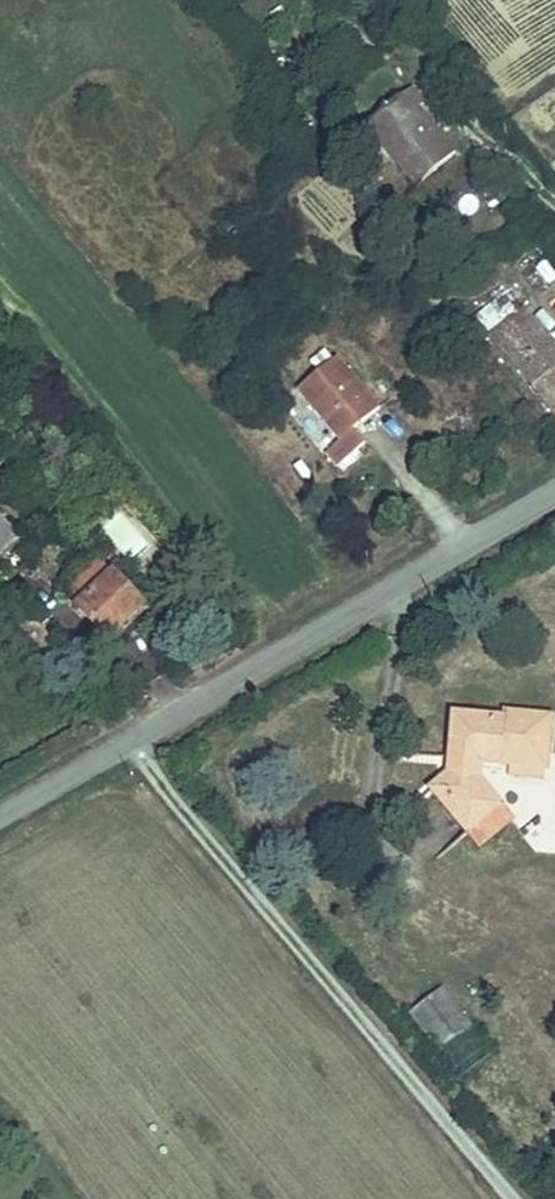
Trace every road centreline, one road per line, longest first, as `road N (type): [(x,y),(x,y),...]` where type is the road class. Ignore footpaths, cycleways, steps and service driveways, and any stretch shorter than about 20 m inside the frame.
road 1 (unclassified): [(0,816),(554,492)]

